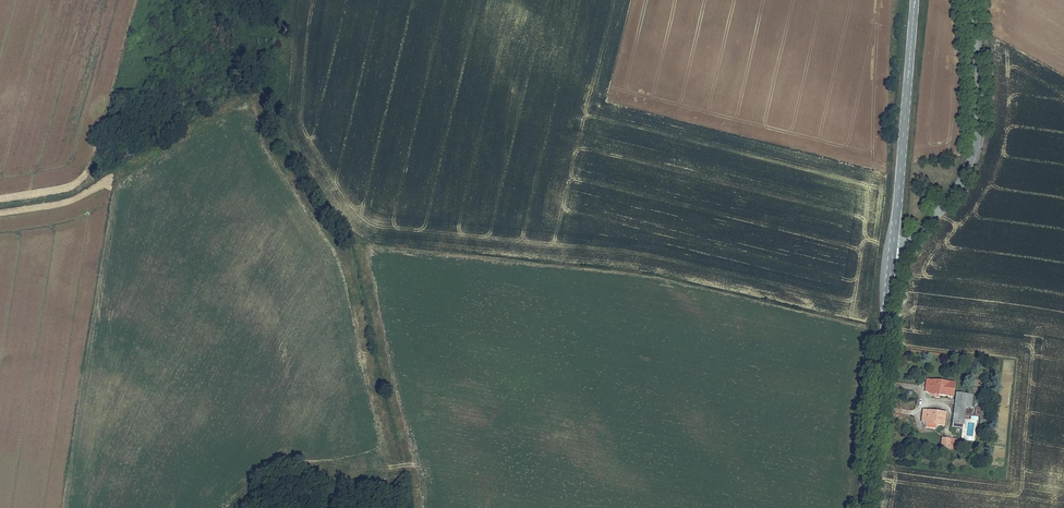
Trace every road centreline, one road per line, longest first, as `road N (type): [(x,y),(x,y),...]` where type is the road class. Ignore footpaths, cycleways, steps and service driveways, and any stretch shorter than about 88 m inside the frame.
road 1 (primary): [(862,507),(914,0)]

